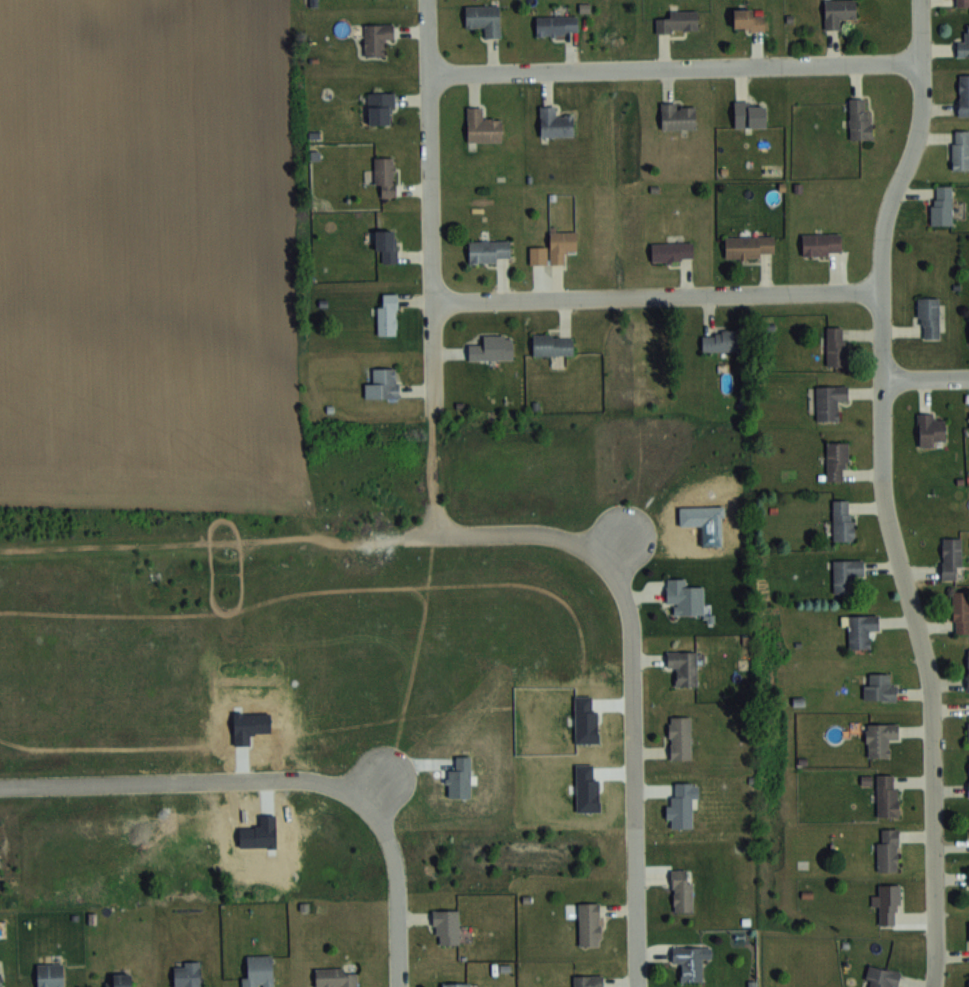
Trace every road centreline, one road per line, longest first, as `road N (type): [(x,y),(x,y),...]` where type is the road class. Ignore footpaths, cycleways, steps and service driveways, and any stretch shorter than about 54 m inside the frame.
road 1 (residential): [(930,986),(937,736),(879,482),(886,223),(923,124),(919,0)]
road 2 (residential): [(633,986),(629,624),(618,540),(432,534)]
road 3 (residential): [(394,986),(394,880),(378,820),(380,778),(0,787)]
road 4 (residential): [(432,534),(424,0)]
road 5 (residential): [(920,62),(426,72)]
road 6 (residential): [(881,292),(429,303)]

